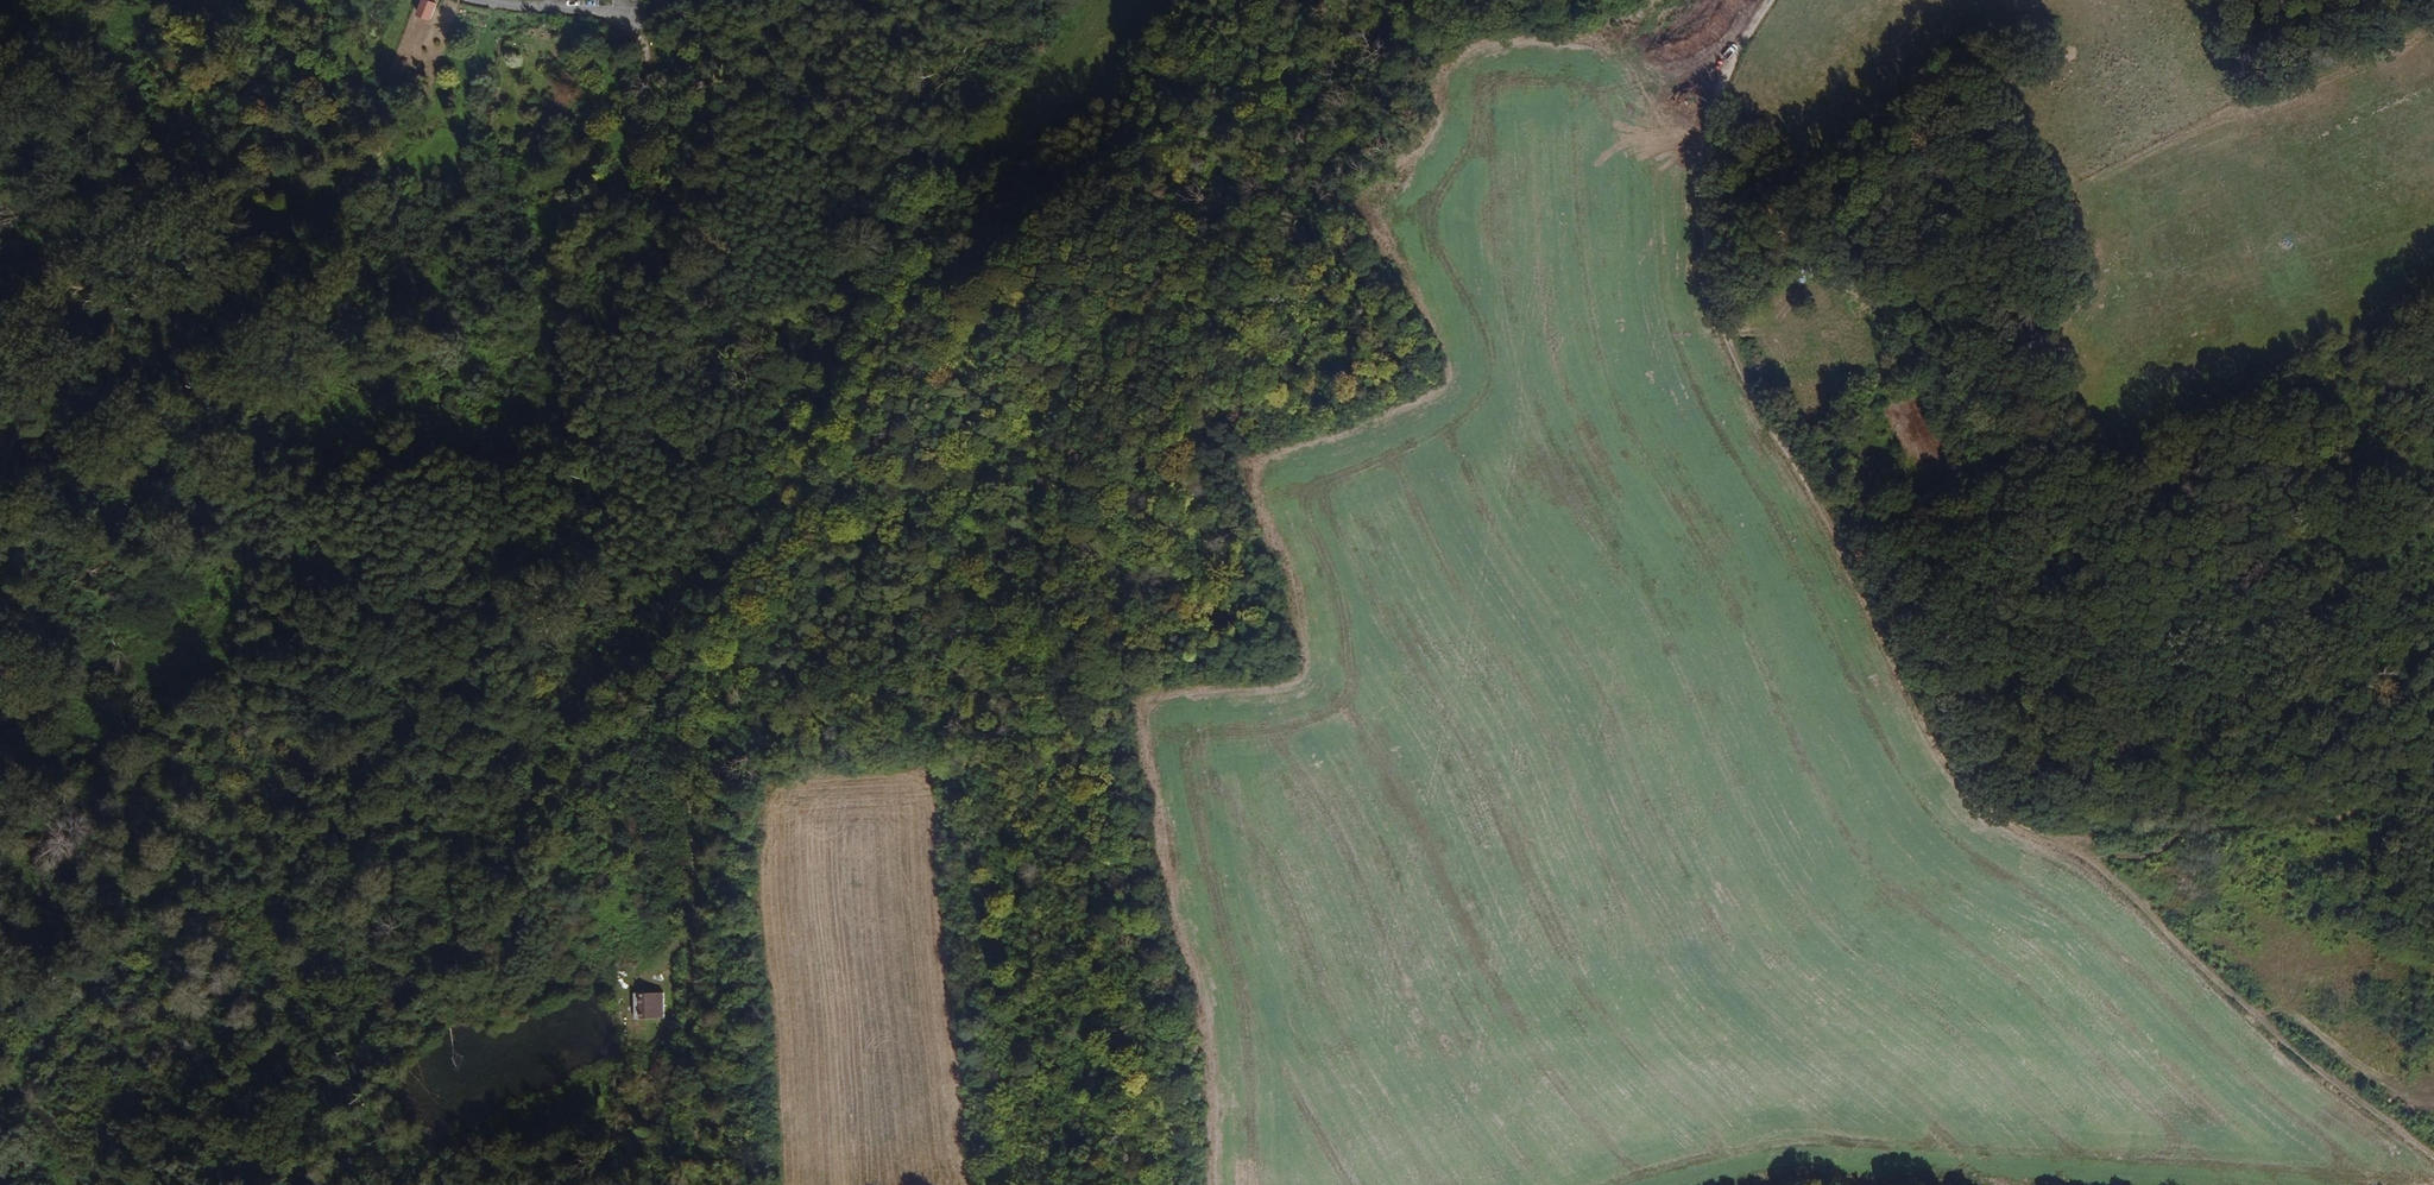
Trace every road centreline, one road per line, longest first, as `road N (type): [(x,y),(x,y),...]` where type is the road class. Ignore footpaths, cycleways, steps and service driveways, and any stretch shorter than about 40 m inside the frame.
road 1 (track): [(1770,0),(1716,100),(1702,209),(1714,292),(1749,390),(1820,504),(1940,750),(1985,810),(2108,874),(2329,1077),(2433,1155)]
road 2 (track): [(670,190),(710,288),(777,394),(679,674),(691,1010),(686,1095),(695,1184)]
road 3 (residential): [(491,0),(634,10),(670,190)]

